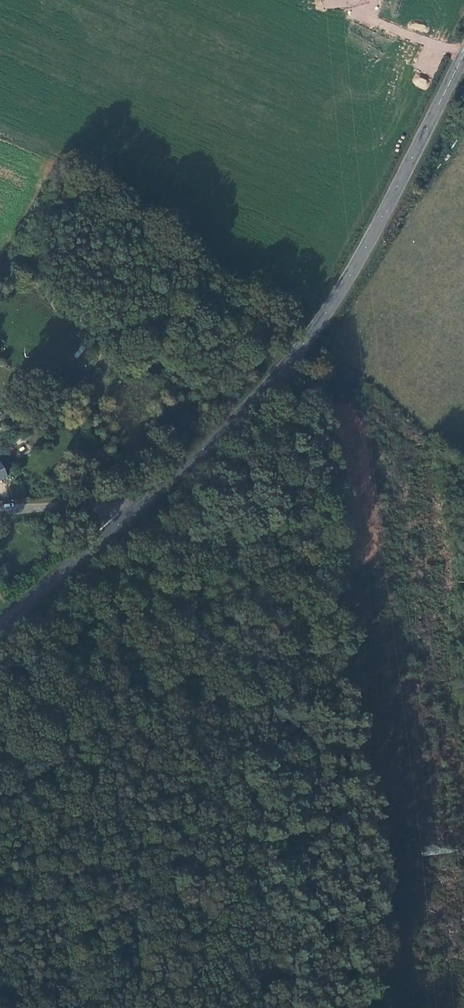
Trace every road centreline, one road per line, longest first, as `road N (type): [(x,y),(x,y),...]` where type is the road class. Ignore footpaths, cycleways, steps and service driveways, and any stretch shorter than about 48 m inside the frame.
road 1 (tertiary): [(463,55),(351,276),(282,373),(0,624)]
road 2 (track): [(126,512),(96,503),(0,512)]

